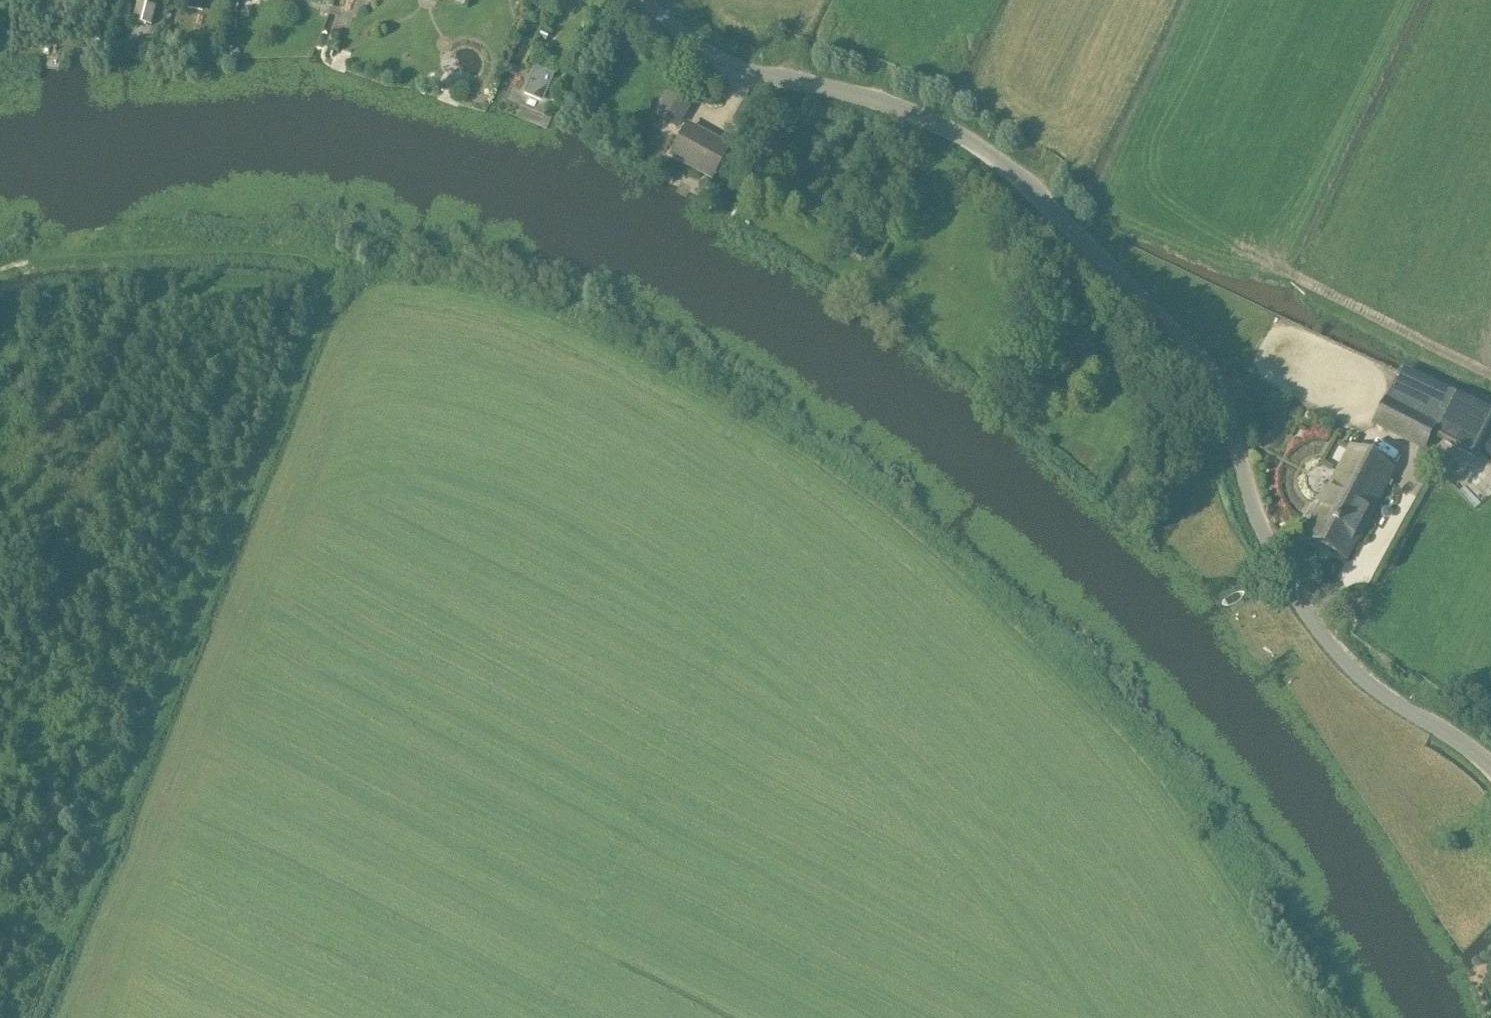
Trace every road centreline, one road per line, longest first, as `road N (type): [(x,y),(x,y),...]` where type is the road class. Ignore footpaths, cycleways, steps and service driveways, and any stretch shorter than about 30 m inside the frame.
road 1 (unclassified): [(1490,769),(1377,690),(1325,641),(1258,518),(1216,382),(1014,174),(938,126),(881,103),(720,64),(645,0)]
road 2 (track): [(37,1017),(320,289)]
road 3 (track): [(0,267),(197,245),(319,254),(320,289)]
road 4 (track): [(320,289),(77,292),(31,305),(0,356)]
road 5 (track): [(126,877),(70,1017)]

